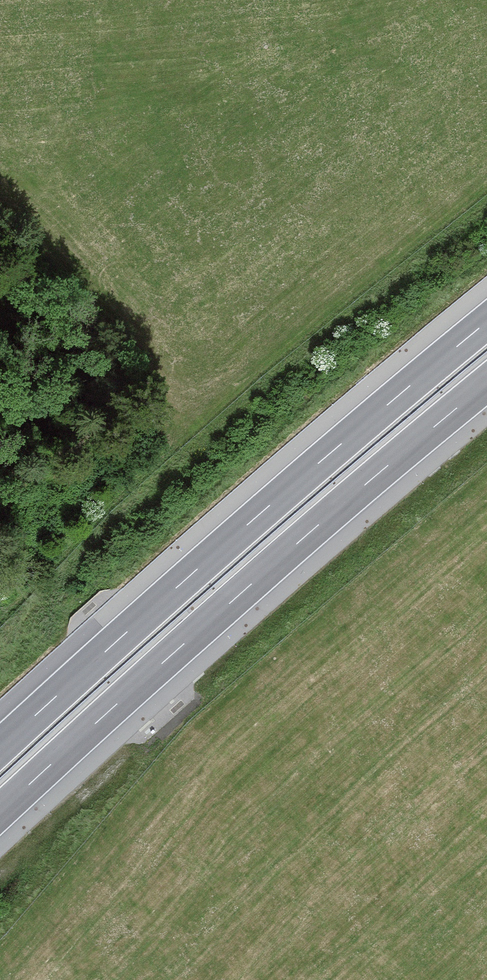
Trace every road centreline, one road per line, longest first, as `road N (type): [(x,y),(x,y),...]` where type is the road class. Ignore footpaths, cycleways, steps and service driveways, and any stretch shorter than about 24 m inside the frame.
road 1 (motorway): [(0,811),(486,384)]
road 2 (motorway): [(486,322),(0,745)]

